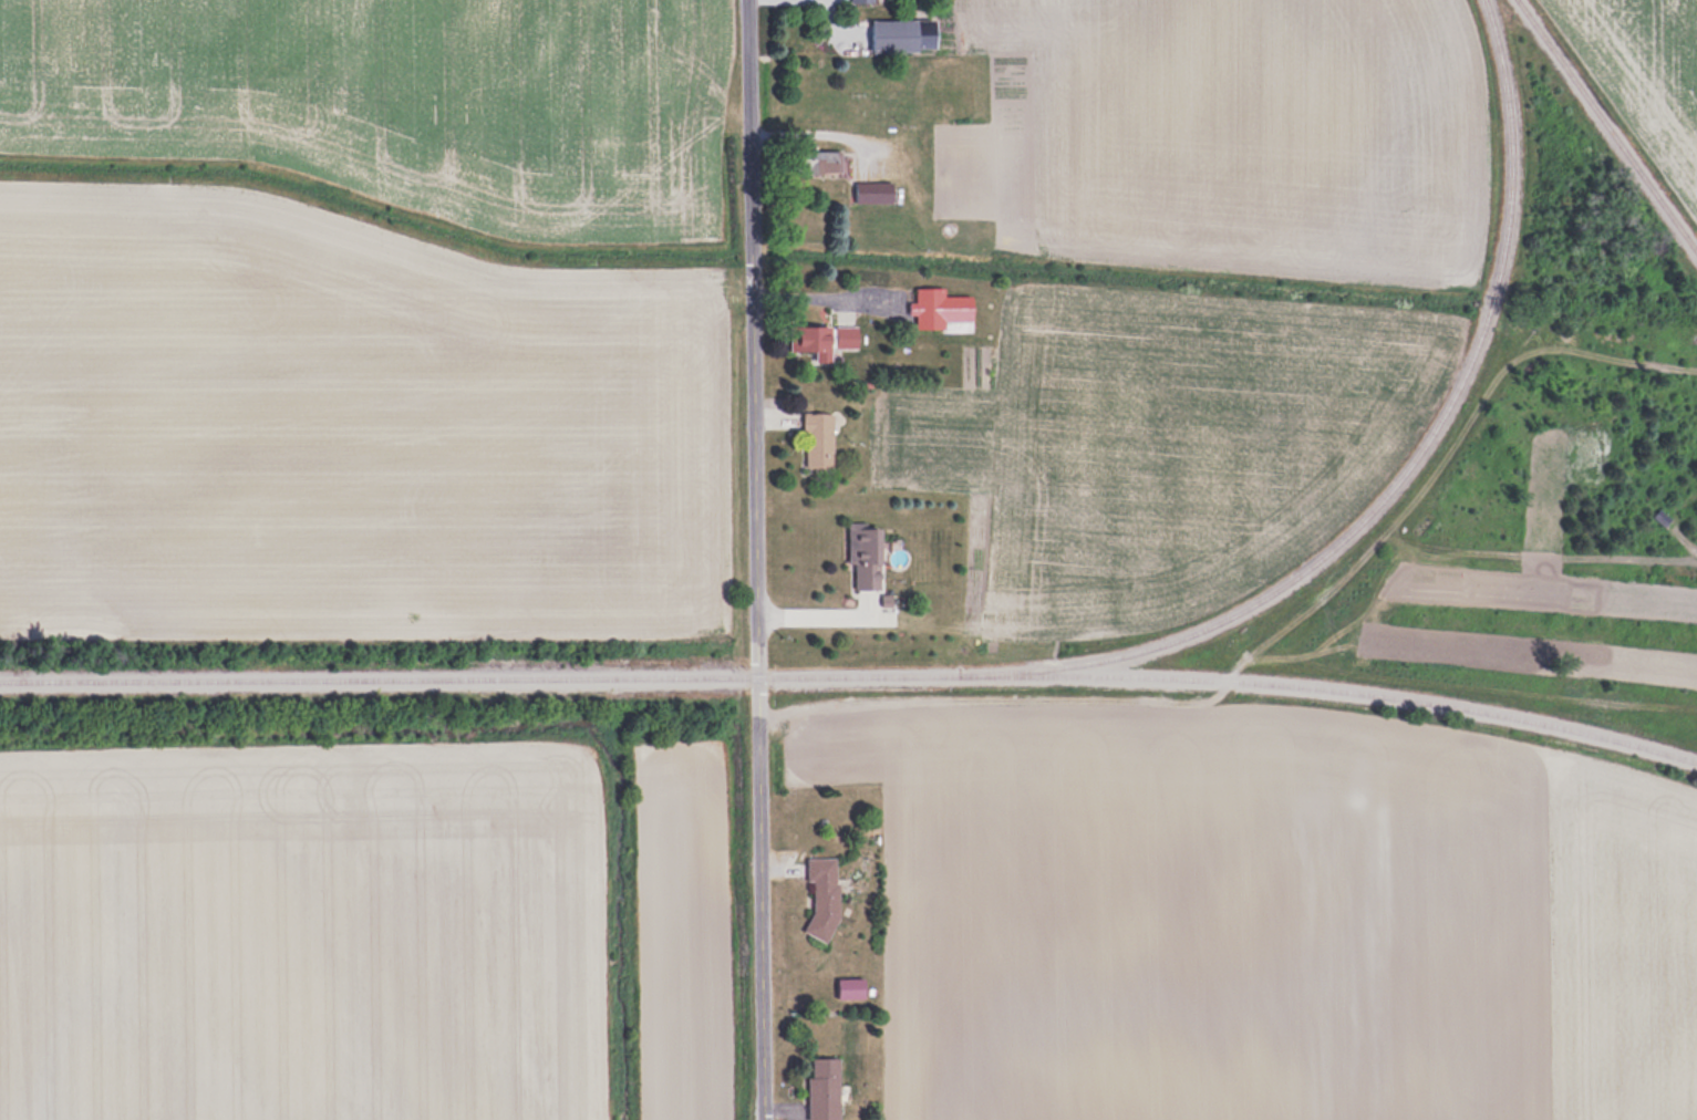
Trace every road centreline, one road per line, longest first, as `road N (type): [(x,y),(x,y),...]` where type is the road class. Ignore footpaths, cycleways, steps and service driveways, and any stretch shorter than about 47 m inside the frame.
road 1 (residential): [(765,1119),(751,0)]

